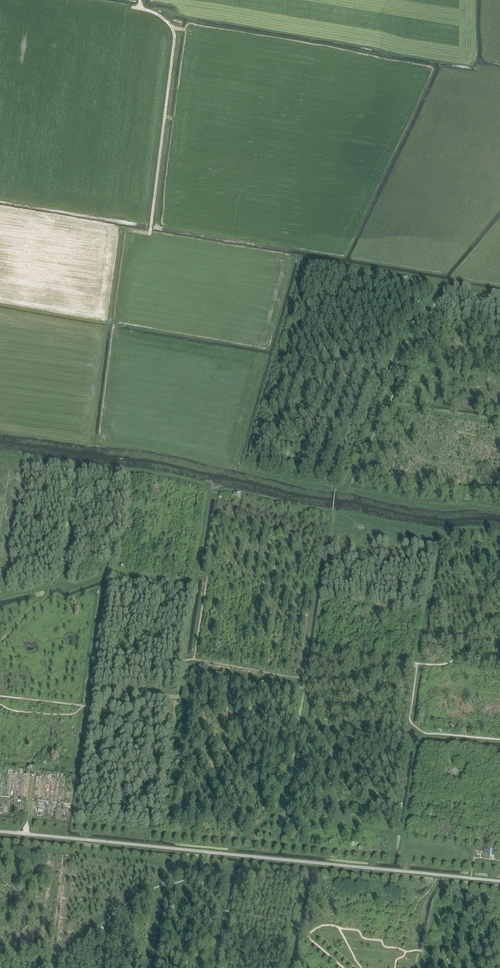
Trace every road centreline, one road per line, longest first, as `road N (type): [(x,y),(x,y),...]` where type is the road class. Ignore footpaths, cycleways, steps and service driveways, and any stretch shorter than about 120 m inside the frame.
road 1 (track): [(140,0),(139,8),(169,24),(174,39),(150,234),(117,228)]

